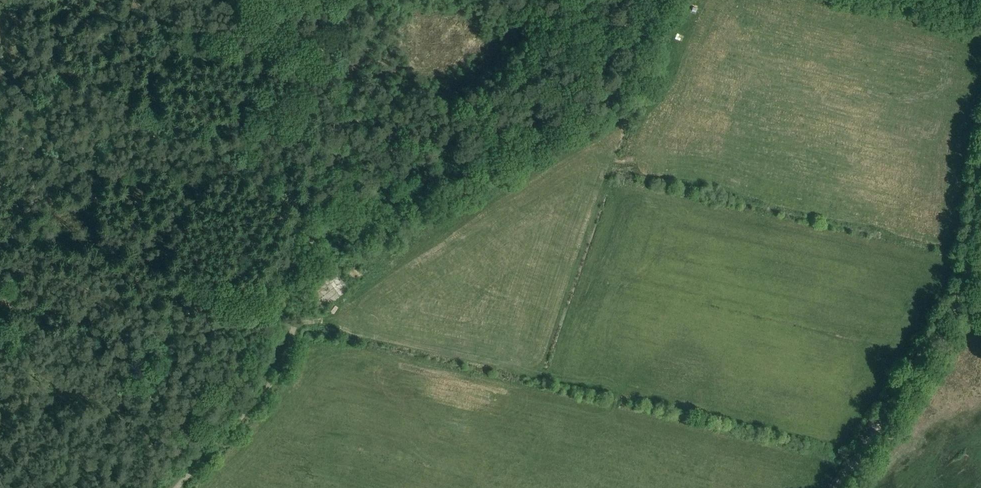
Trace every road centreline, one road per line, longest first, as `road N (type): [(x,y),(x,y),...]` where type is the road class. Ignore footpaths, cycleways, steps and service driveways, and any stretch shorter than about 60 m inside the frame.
road 1 (track): [(837,487),(959,293),(980,181)]
road 2 (unclassified): [(177,487),(273,380),(292,323)]

